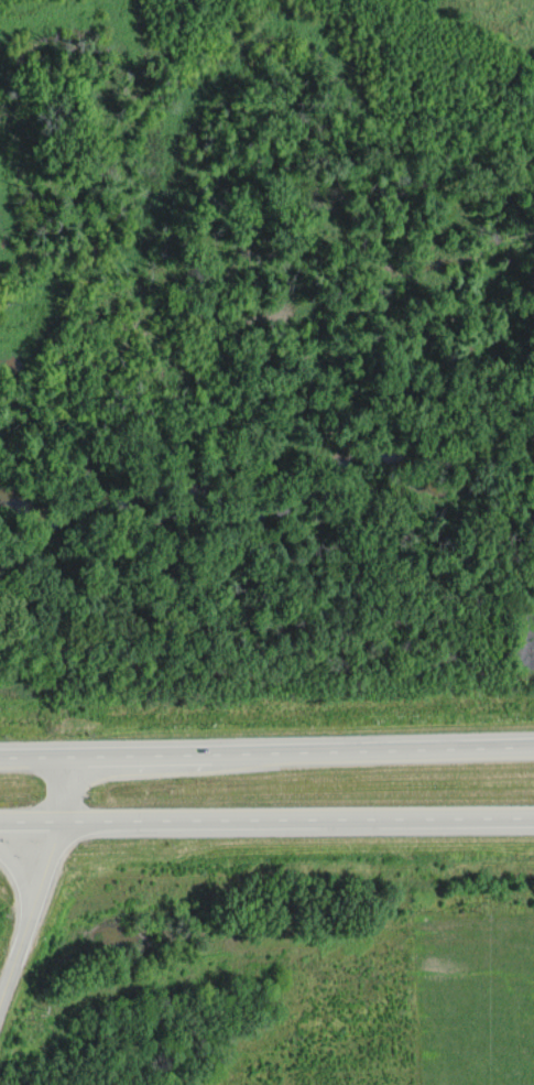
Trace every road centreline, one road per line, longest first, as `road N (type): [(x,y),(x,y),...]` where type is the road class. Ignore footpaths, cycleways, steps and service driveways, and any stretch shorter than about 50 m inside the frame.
road 1 (trunk): [(533,745),(0,759)]
road 2 (trunk): [(62,823),(533,817)]

